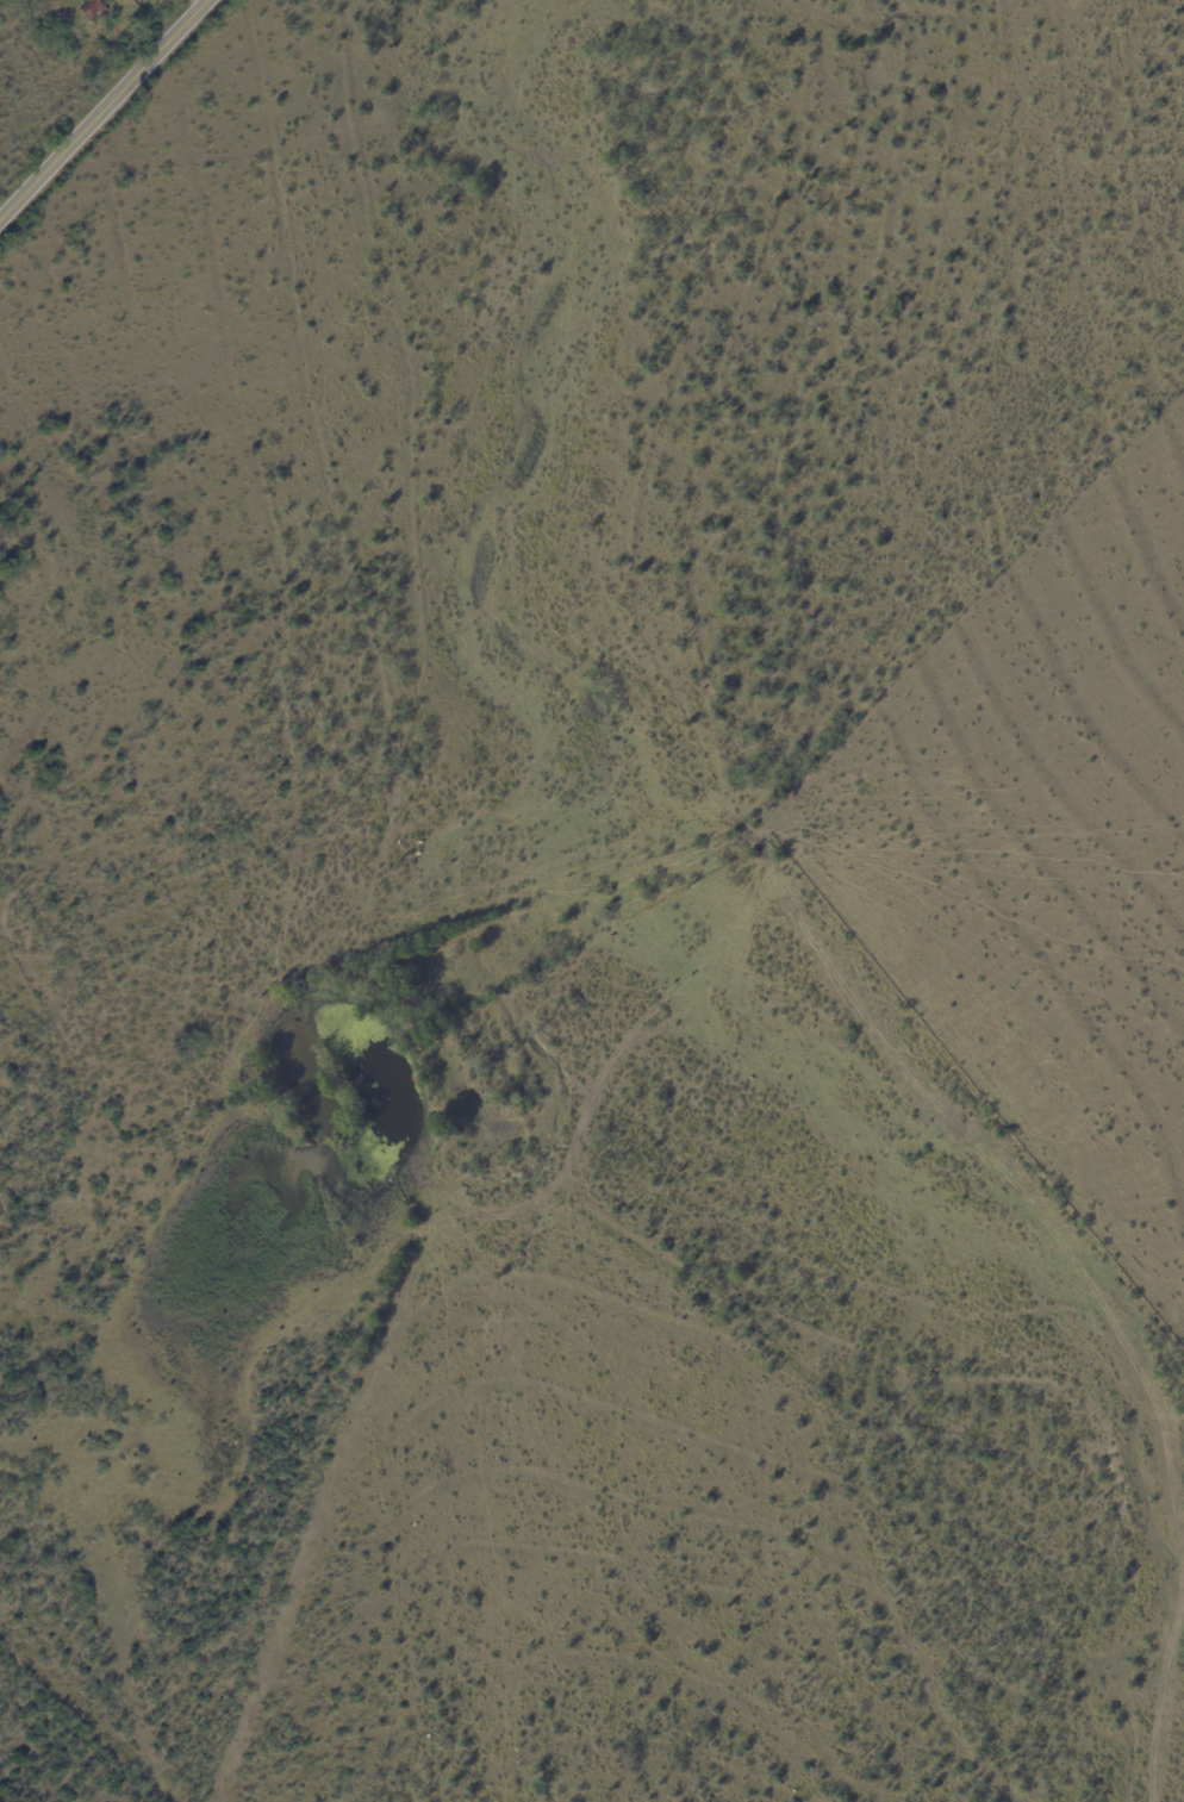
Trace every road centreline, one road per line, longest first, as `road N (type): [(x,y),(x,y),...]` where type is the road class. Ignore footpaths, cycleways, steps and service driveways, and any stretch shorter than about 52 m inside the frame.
road 1 (residential): [(0,219),(206,0)]

